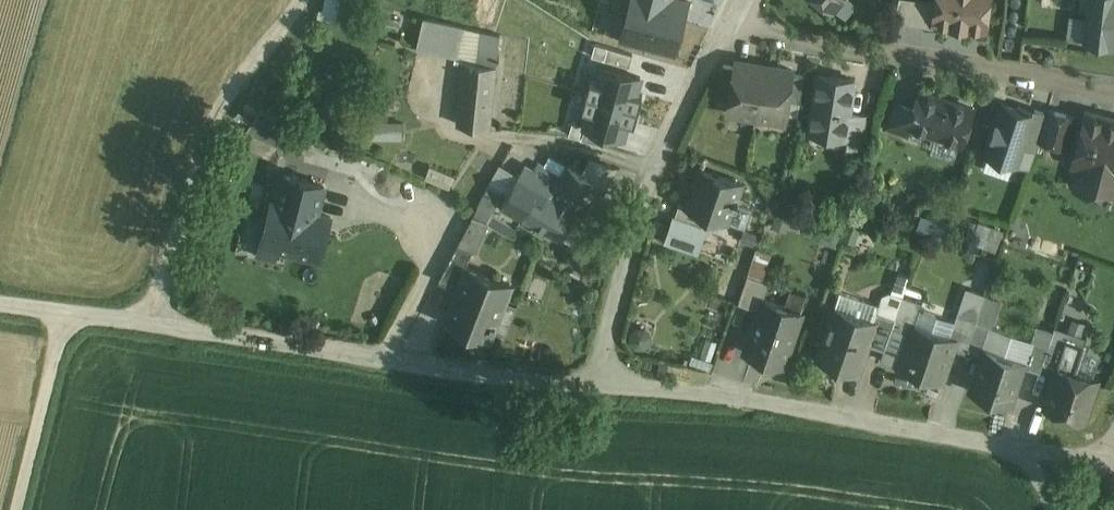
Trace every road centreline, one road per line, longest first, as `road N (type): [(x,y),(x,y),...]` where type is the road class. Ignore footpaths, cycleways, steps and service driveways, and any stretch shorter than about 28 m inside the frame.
road 1 (residential): [(598,384),(504,377),(151,323)]
road 2 (residential): [(1015,446),(691,389),(598,384)]
road 3 (residential): [(730,24),(1113,86)]
road 4 (residential): [(659,167),(598,384)]
road 5 (residential): [(454,130),(599,147),(659,167)]
road 6 (residential): [(730,24),(659,167)]
road 7 (unclassified): [(151,323),(0,303)]

